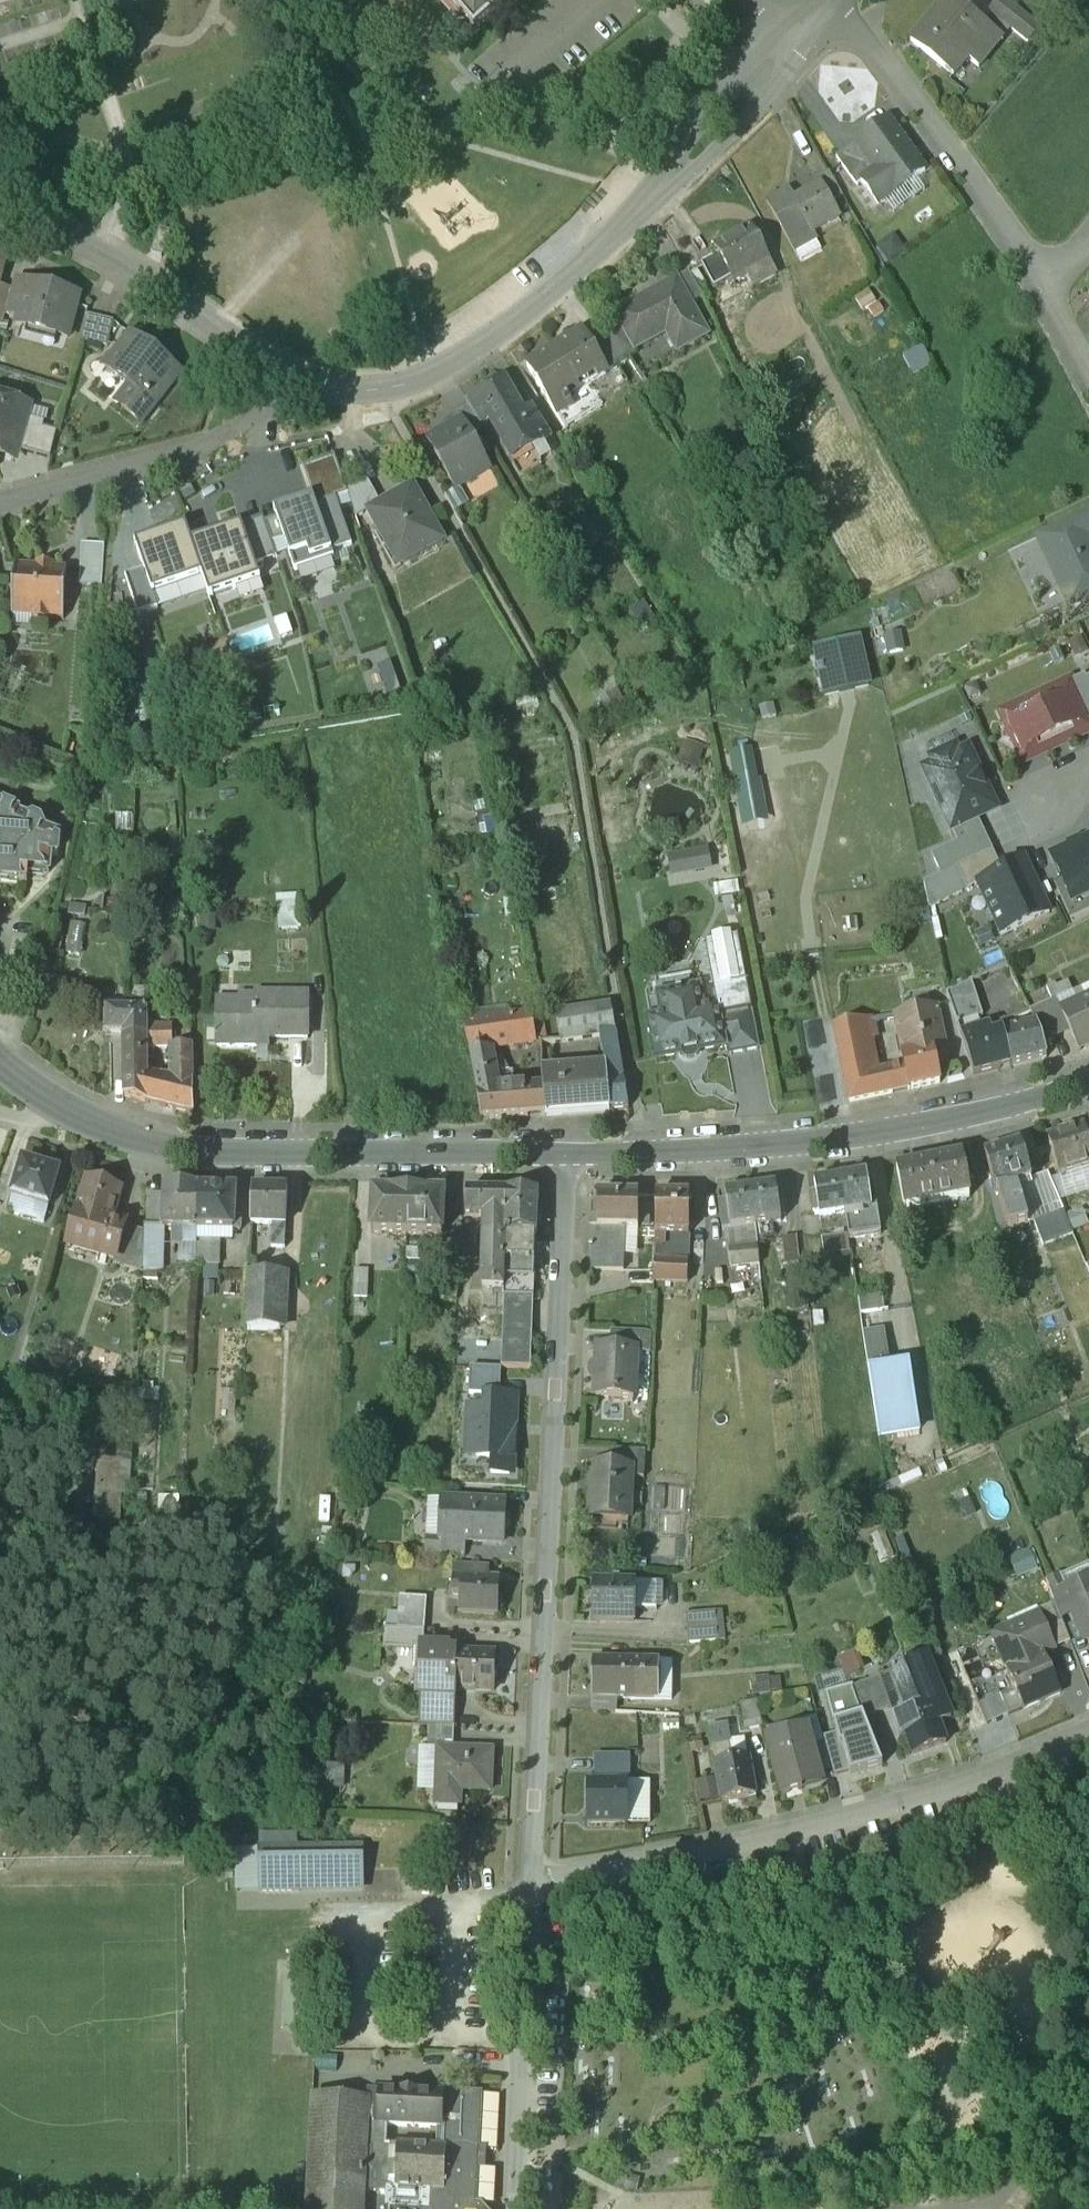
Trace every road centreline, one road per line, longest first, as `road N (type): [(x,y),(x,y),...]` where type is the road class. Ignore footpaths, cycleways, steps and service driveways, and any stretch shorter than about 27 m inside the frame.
road 1 (residential): [(564,1174),(530,1887)]
road 2 (residential): [(1088,1740),(937,1801),(778,1844),(530,1887)]
road 3 (tertiary): [(1088,1098),(854,1157),(735,1174),(564,1174)]
road 4 (tertiary): [(564,1174),(143,1171),(74,1135)]
road 5 (residential): [(322,427),(364,433),(403,425),(488,383),(611,290),(671,219)]
road 6 (residential): [(0,231),(322,427)]
road 7 (residential): [(832,49),(874,91),(1045,329)]
road 8 (residential): [(0,538),(226,475),(322,427)]
road 9 (residential): [(513,2208),(530,1887)]
road 10 (residential): [(775,109),(752,110),(712,142),(673,194),(671,219)]
road 11 (residential): [(671,219),(688,216),(745,163),(775,127),(775,109)]
road 12 (residential): [(703,0),(799,79)]

